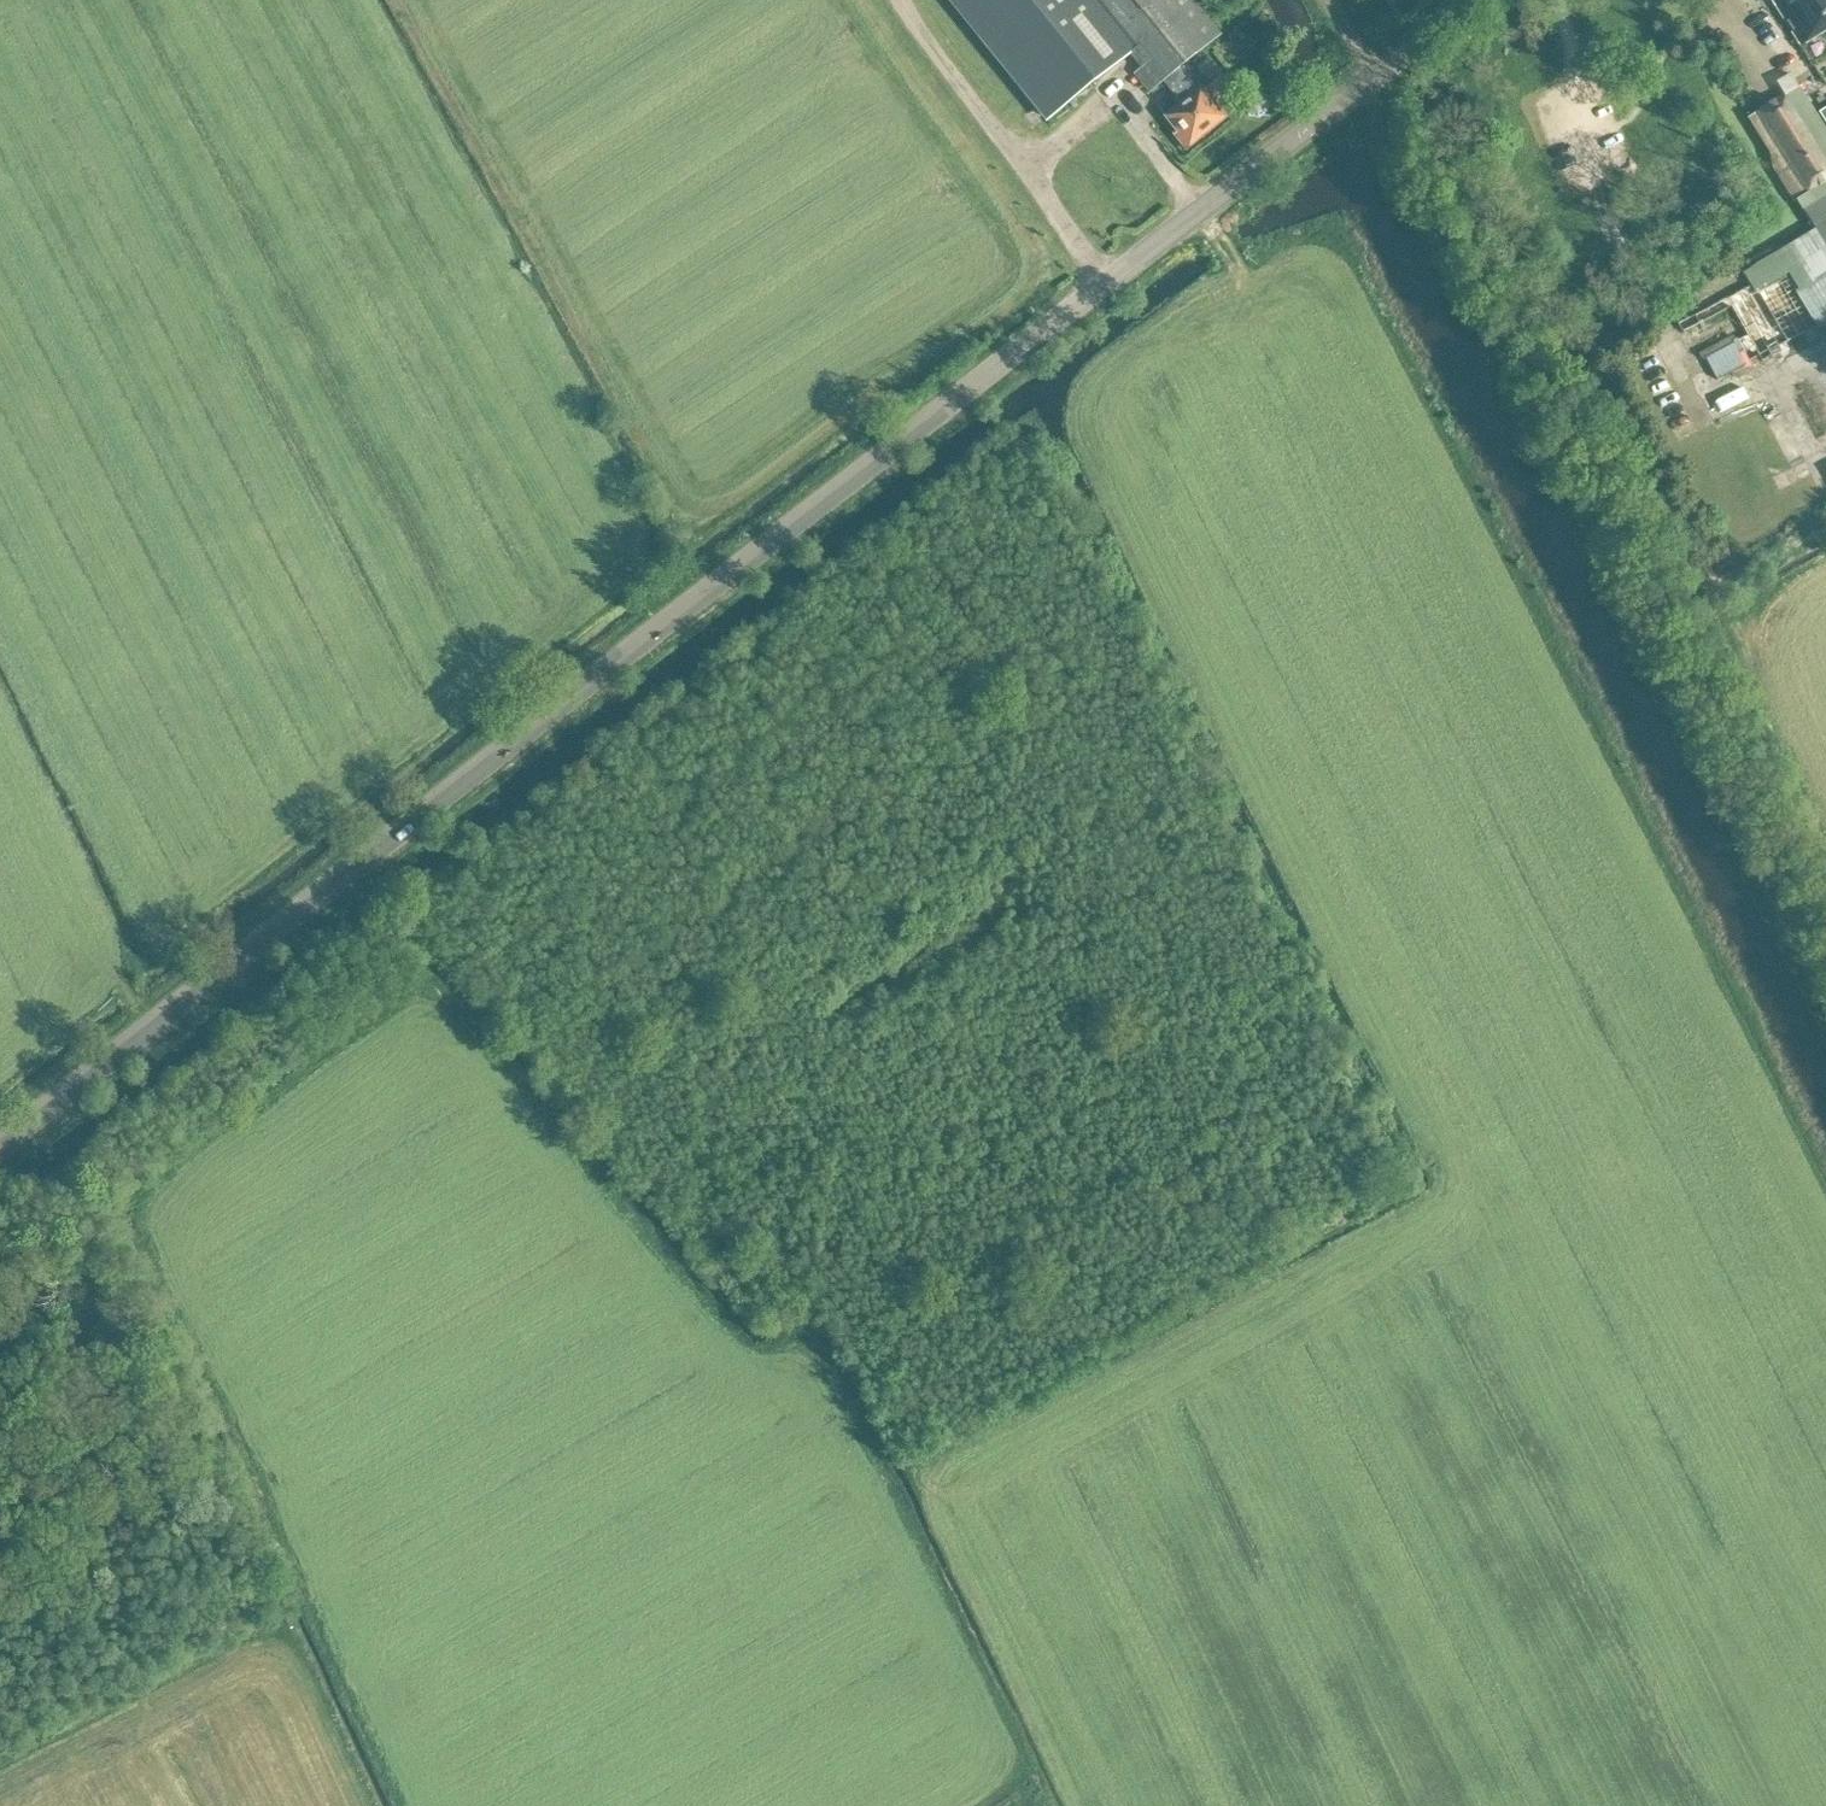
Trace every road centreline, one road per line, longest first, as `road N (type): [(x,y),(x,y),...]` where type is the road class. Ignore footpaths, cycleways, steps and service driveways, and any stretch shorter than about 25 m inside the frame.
road 1 (secondary): [(0,1154),(1476,0)]

